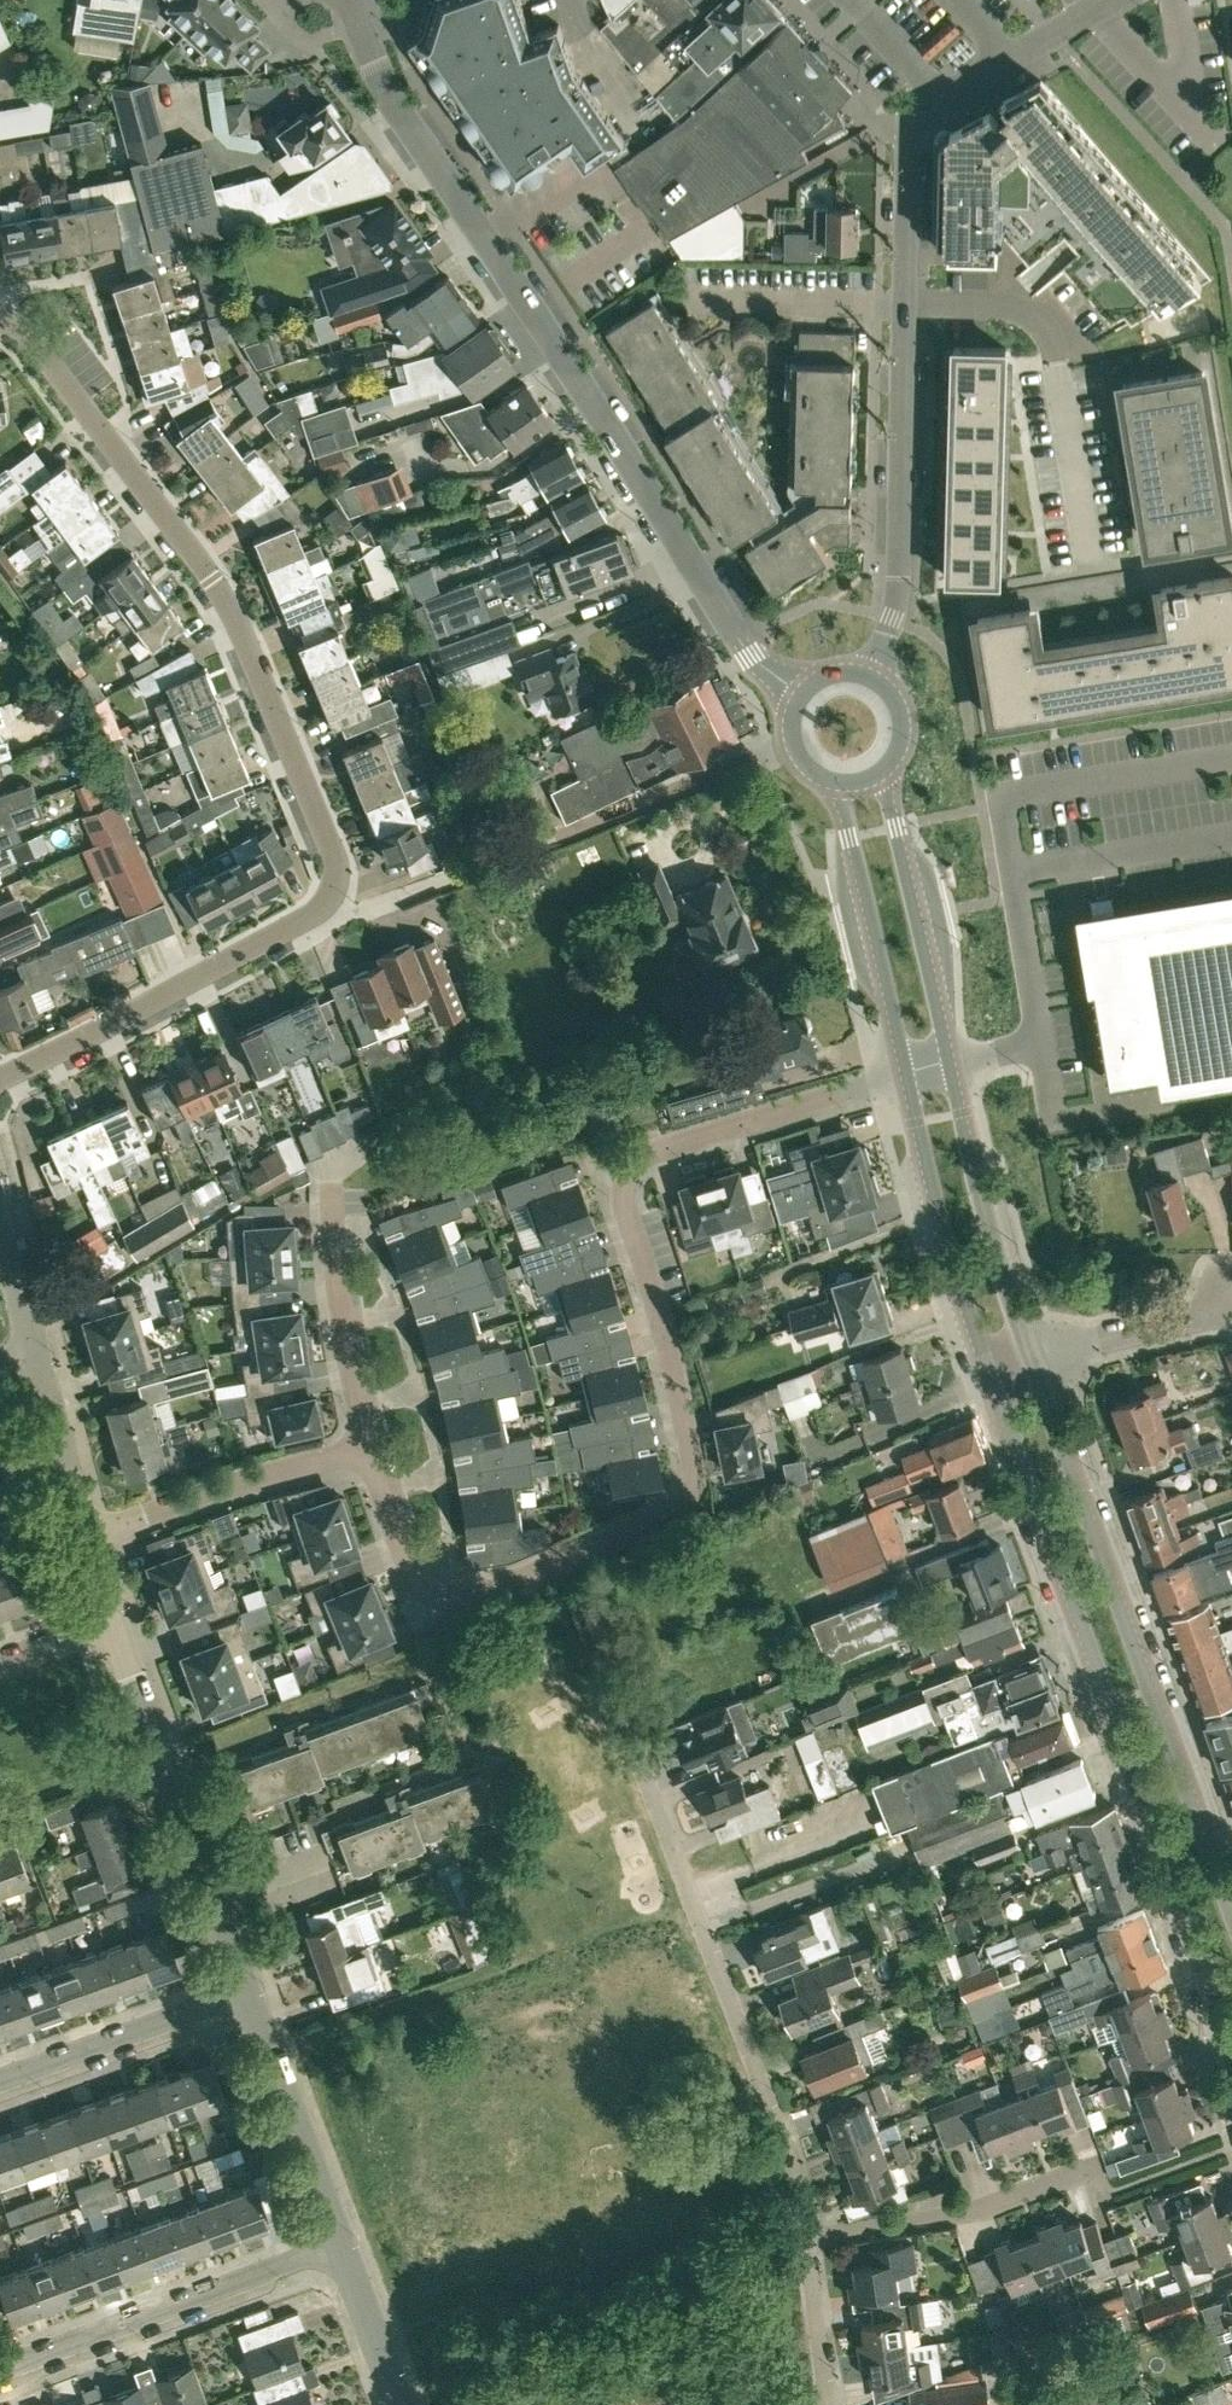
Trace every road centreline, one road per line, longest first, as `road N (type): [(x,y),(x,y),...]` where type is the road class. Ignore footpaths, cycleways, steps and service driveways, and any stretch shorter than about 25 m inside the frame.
road 1 (residential): [(904,1078),(647,1152),(627,1173),(621,1204),(656,1302),(696,1464),(694,1495),(671,1516),(539,1579),(460,1602),(434,1600),(414,1582),(366,1451)]
road 2 (residential): [(0,1083),(309,926),(333,886),(328,857),(201,570),(25,335),(0,320)]
road 3 (tertiary): [(798,706),(752,659),(422,156),(351,0)]
road 4 (residential): [(869,676),(898,600),(914,113),(1110,0)]
road 5 (tertiary): [(985,1370),(1231,2060)]
road 6 (residential): [(804,2242),(783,2152),(603,1663)]
road 7 (tertiary): [(1231,1907),(1030,1355)]
road 8 (residential): [(248,1993),(110,1622)]
road 9 (residential): [(0,2363),(340,2244)]
road 10 (tertiary): [(950,1065),(884,765)]
road 11 (tertiary): [(840,778),(904,1078)]
road 12 (tertiary): [(904,1078),(985,1370)]
road 13 (tertiary): [(1030,1355),(950,1065)]
road 14 (residential): [(1092,2173),(979,2211),(804,2242)]
road 15 (residential): [(366,1451),(81,1534)]
road 16 (residential): [(340,2244),(248,1993)]
road 17 (residential): [(0,2080),(248,1993)]
road 18 (residential): [(366,1451),(335,1204)]
road 19 (residential): [(81,1534),(37,1360)]
road 20 (residential): [(1030,1355),(1201,1318)]
road 21 (residential): [(398,2404),(340,2244)]
road 22 (residential): [(827,2404),(804,2242)]
road 23 (residential): [(37,1360),(0,1223)]

